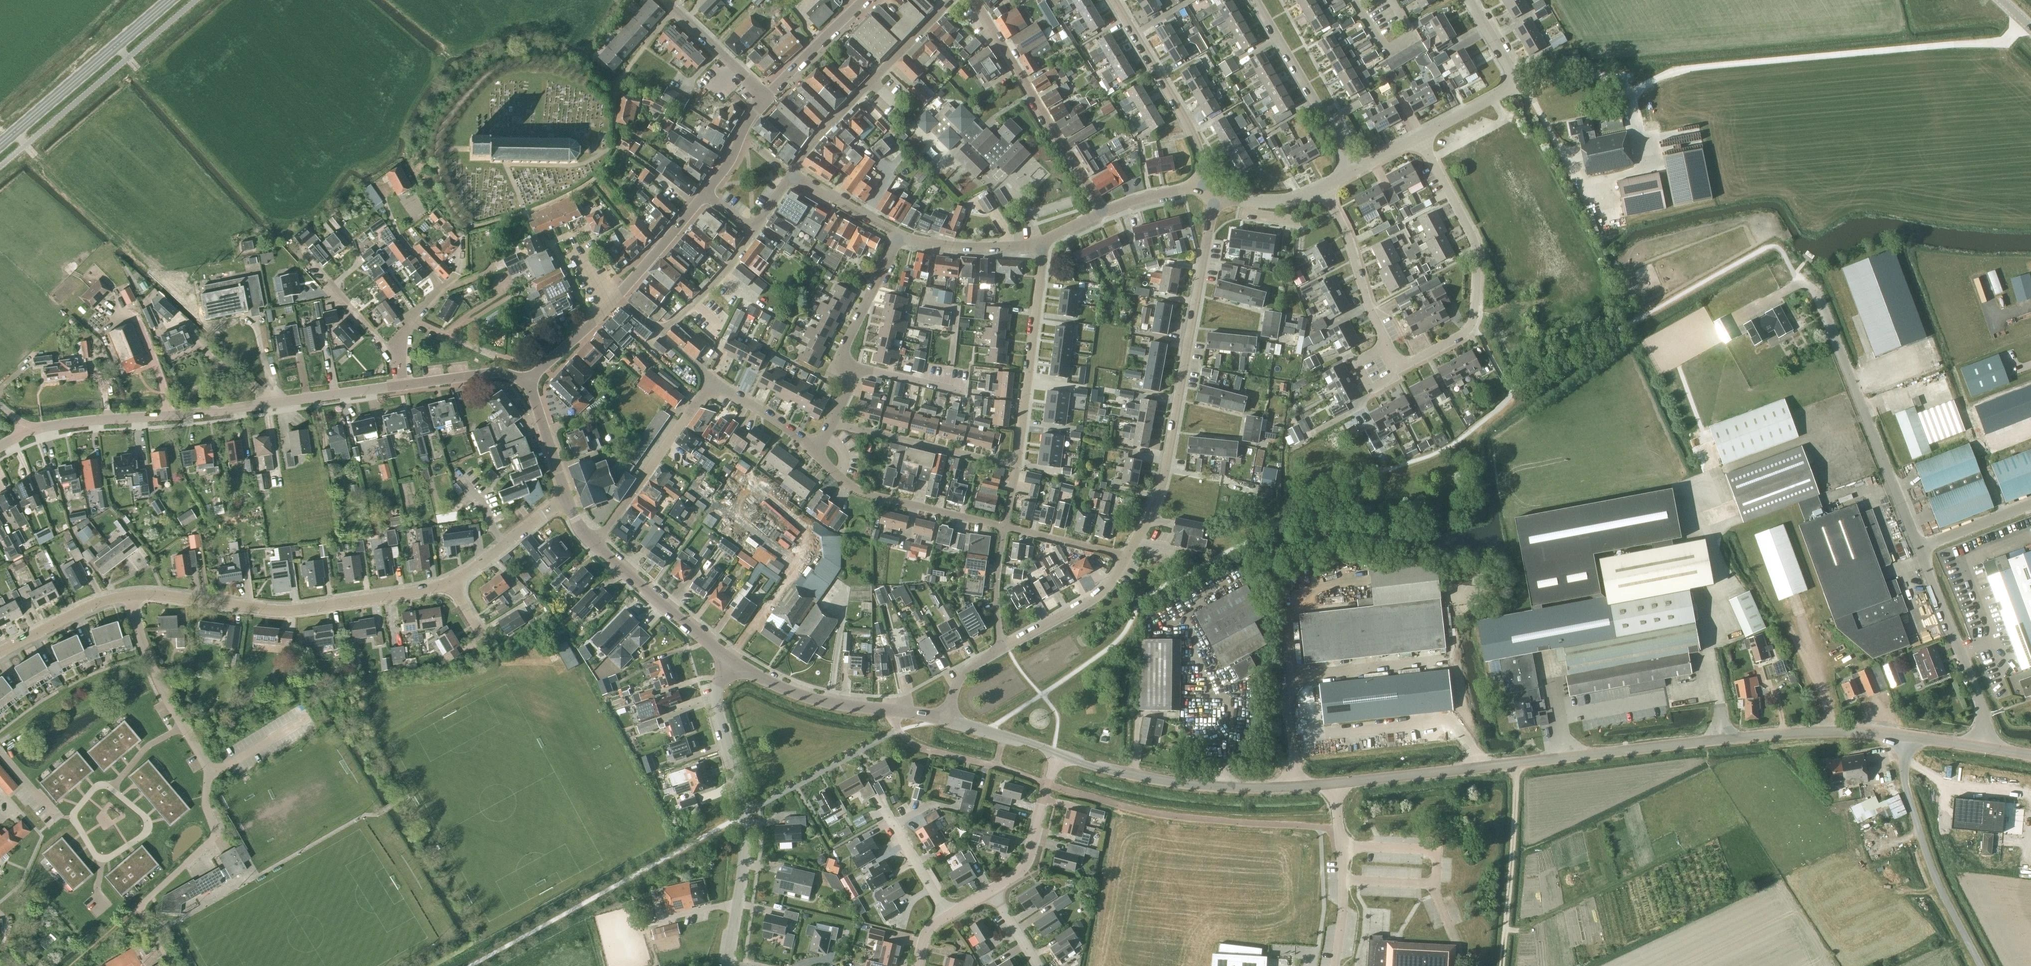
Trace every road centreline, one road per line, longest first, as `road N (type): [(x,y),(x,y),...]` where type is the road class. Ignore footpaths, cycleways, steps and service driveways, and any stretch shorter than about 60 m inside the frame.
road 1 (tertiary): [(1335,784),(1781,733),(1897,736)]
road 2 (track): [(1513,81),(1593,74),(1628,91),(1678,68),(2000,43),(2027,24)]
road 3 (tertiary): [(27,435),(402,385)]
road 4 (unclassified): [(1126,557),(1165,469),(1211,196)]
road 5 (residential): [(453,583),(277,612),(130,596)]
road 6 (tertiary): [(727,962),(746,841),(741,789),(715,696),(734,660)]
road 7 (unclassified): [(1918,548),(1815,293),(1799,282)]
road 8 (residential): [(1421,139),(1479,257),(1476,298),(1458,338),(1393,363)]
road 9 (tertiary): [(1335,784),(1205,786),(1055,753)]
road 10 (residential): [(226,845),(212,826),(207,767),(145,657),(130,596)]
road 11 (residential): [(1103,216),(975,0)]
road 12 (residential): [(792,175),(954,0)]
road 13 (tertiary): [(945,720),(802,695),(734,660)]
road 14 (primary): [(0,144),(168,0)]
road 15 (unclassified): [(1211,196),(1193,130),(1114,0)]
road 16 (residential): [(1047,249),(1018,465)]
road 17 (residential): [(832,423),(857,368),(841,361),(900,239)]
road 18 (unclassified): [(1986,748),(1985,717),(1918,548)]
road 19 (residential): [(814,450),(854,488),(1004,526)]
road 20 (residential): [(596,547),(713,380)]
road 21 (track): [(1516,764),(1501,965)]
road 22 (residential): [(1356,174),(1255,0)]
road 23 (residential): [(1421,139),(1513,81),(1471,0)]
road 24 (track): [(219,837),(75,965)]
road 25 (residential): [(1018,465),(832,423)]
road 26 (unclassified): [(1334,965),(1343,900),(1335,784)]
road 27 (tertiary): [(734,660),(596,547)]
road 28 (residential): [(1387,347),(1324,186)]
road 29 (residential): [(990,889),(1025,866),(1055,753)]
road 30 (unclassified): [(1005,648),(1098,594),(1126,557)]
road 31 (unclassified): [(1047,249),(977,251),(900,239)]
road 32 (residential): [(93,867),(0,754)]
road 33 (residential): [(453,583),(565,495)]
road 34 (residential): [(130,596),(0,652)]
road 35 (residential): [(658,332),(711,289),(753,233)]
road 36 (tertiary): [(766,94),(863,0)]
road 37 (tertiary): [(402,385),(530,376)]
road 38 (residential): [(1126,557),(1004,526)]
road 39 (unclassified): [(900,239),(792,175)]
road 40 (tertiary): [(565,495),(530,376)]
road 41 (unclassified): [(766,94),(674,12)]
road 42 (residential): [(1004,526),(996,593),(1005,648)]
road 43 (residential): [(713,380),(814,450)]
road 44 (unclassified): [(1918,548),(2030,504)]

